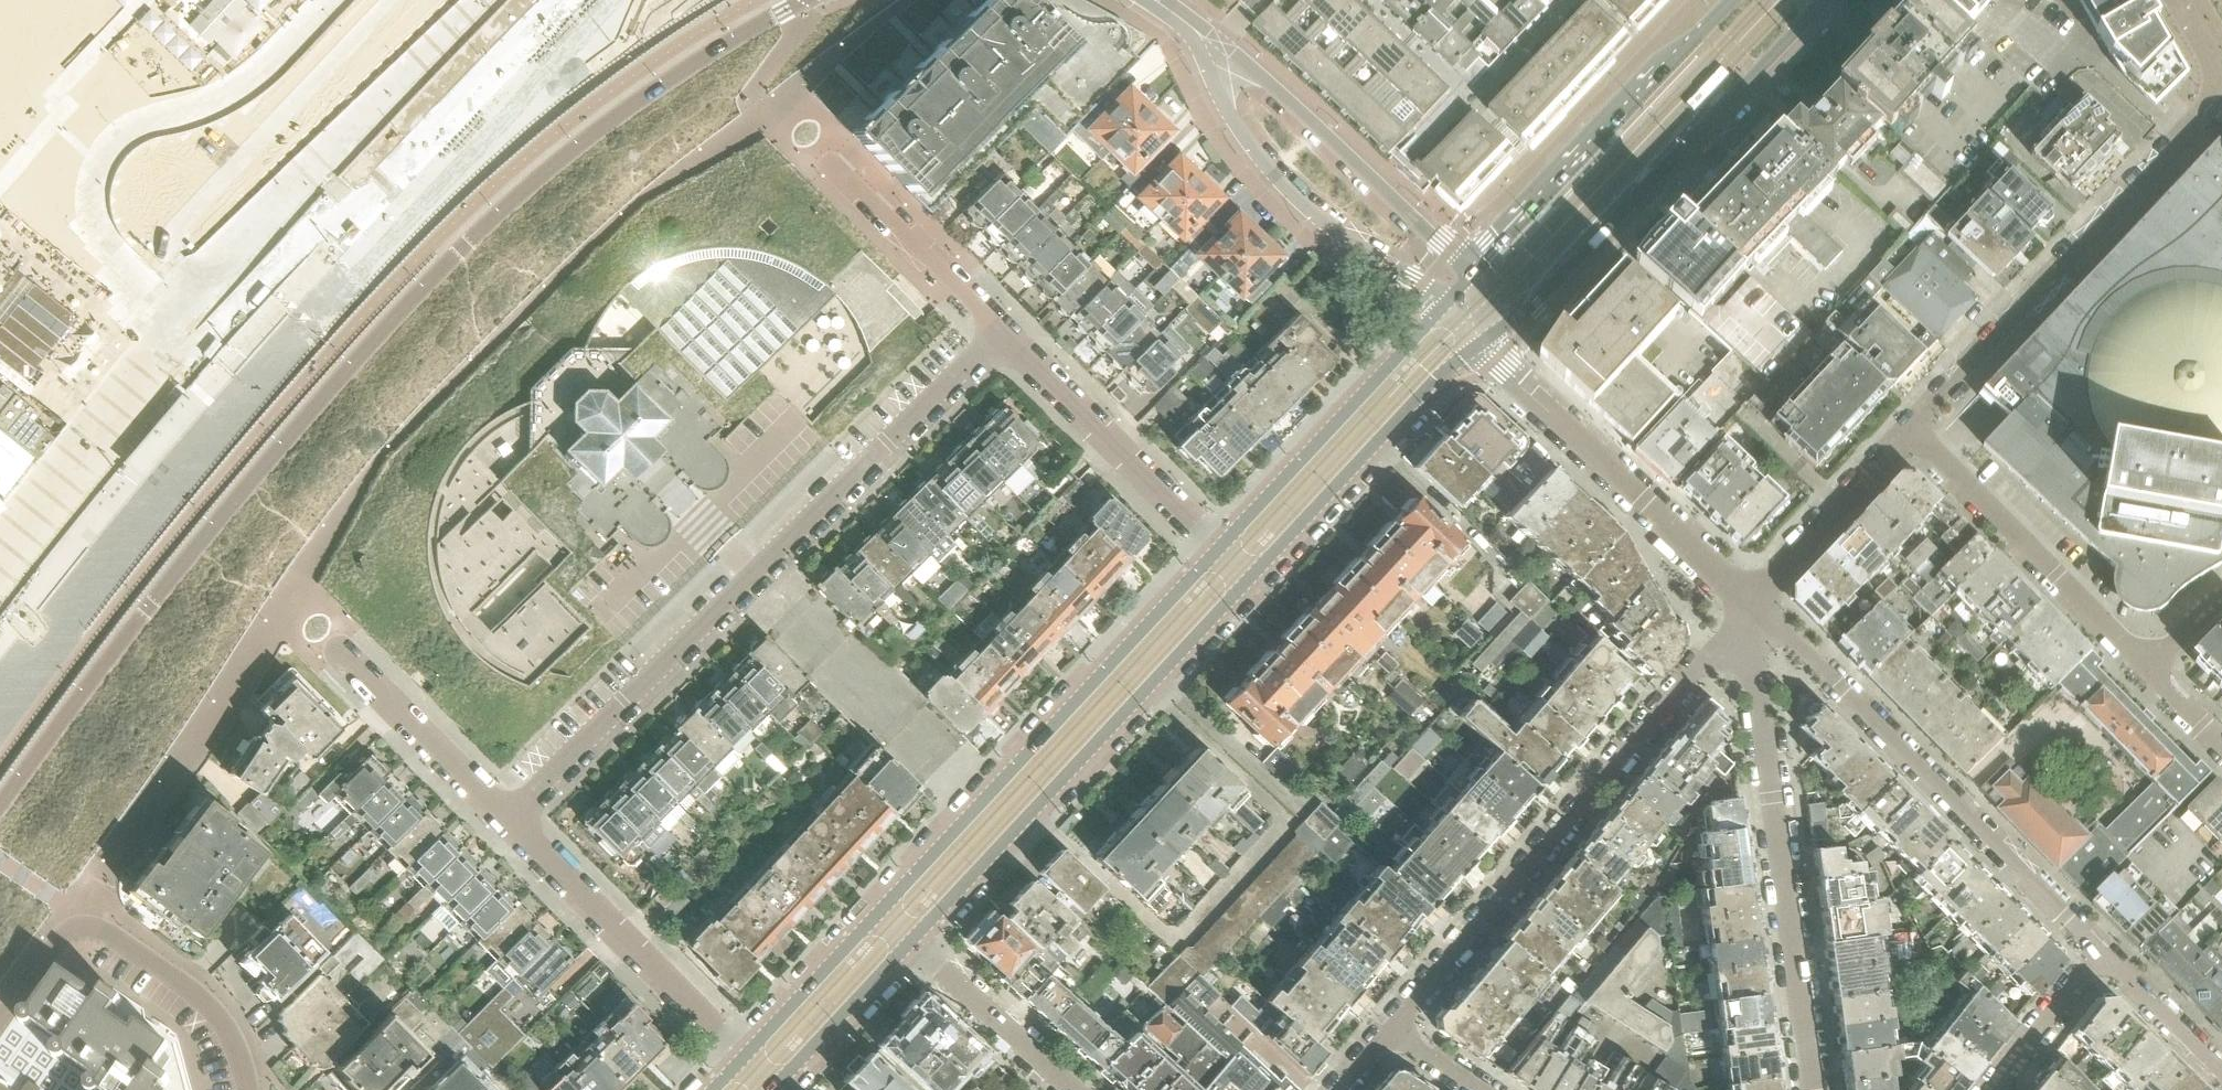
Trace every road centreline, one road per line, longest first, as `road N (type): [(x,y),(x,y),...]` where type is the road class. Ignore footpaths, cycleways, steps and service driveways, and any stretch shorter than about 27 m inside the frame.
road 1 (residential): [(804,0),(579,145),(465,248),(236,496),(0,808)]
road 2 (residential): [(506,814),(998,330)]
road 3 (residential): [(1388,1032),(1752,601)]
road 4 (residential): [(1911,431),(2200,123),(2215,88),(2170,0)]
road 5 (secondary): [(1234,567),(895,927)]
road 6 (residential): [(2098,952),(1752,601)]
road 7 (residential): [(1814,1089),(1752,601)]
road 8 (secondary): [(1512,320),(1535,305),(1826,0)]
road 9 (residential): [(1752,601),(1457,328)]
road 10 (residential): [(1212,48),(1226,114),(1275,179),(1334,230),(1423,283),(1457,328)]
road 11 (secondary): [(1731,0),(1509,228),(1474,282)]
road 12 (residential): [(506,814),(759,1070)]
road 13 (residential): [(1474,282),(1259,68),(1212,48)]
road 14 (residential): [(998,330),(1234,567)]
road 15 (residential): [(1911,431),(2146,668)]
road 16 (secondary): [(1457,328),(1234,567)]
road 17 (residential): [(332,638),(506,814)]
road 18 (residential): [(78,930),(110,939),(211,1011),(232,1040),(249,1089)]
road 19 (residential): [(1071,1089),(895,927)]
road 20 (residential): [(998,330),(831,160)]
road 21 (residential): [(1752,601),(1911,431)]
road 22 (secondary): [(895,927),(759,1070)]
road 23 (residential): [(2221,1078),(2098,952)]
road 24 (residential): [(1989,1089),(2098,952)]
road 25 (residential): [(78,930),(57,942),(0,1021)]

